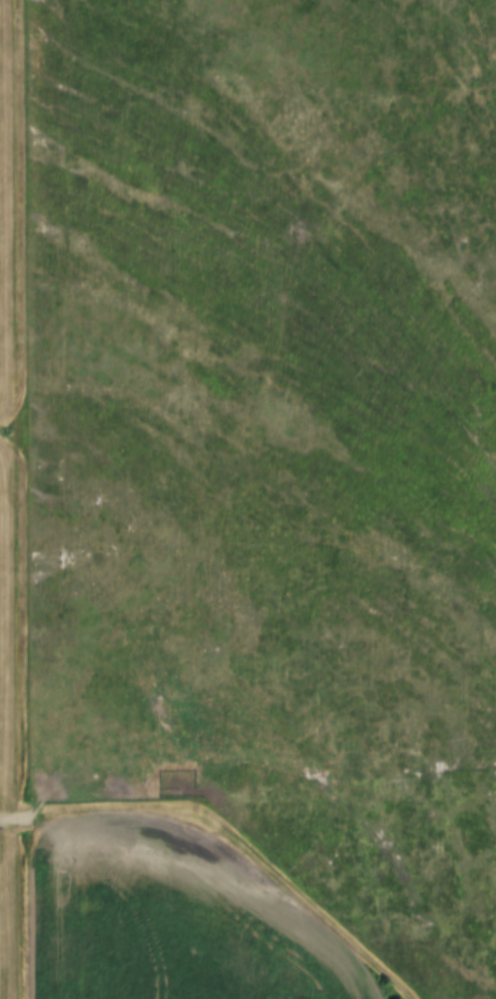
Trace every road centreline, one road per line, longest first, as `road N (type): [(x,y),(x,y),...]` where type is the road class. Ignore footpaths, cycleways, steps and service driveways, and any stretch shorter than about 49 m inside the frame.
road 1 (track): [(0,808),(202,813),(416,998)]

